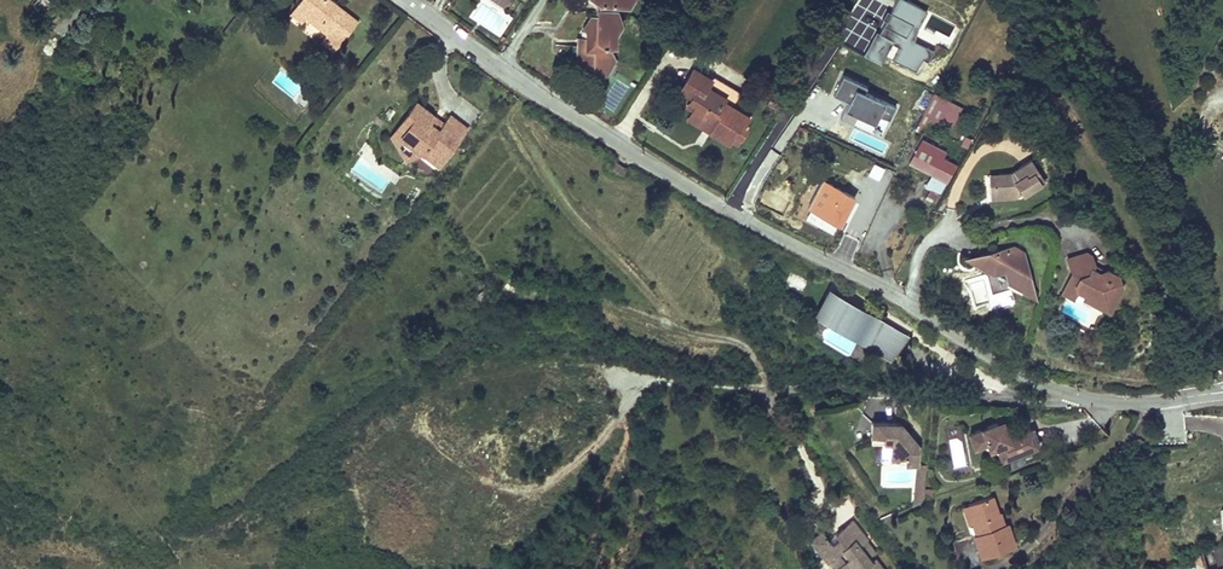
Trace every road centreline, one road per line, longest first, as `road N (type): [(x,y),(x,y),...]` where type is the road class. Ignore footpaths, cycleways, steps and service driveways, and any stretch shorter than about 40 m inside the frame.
road 1 (residential): [(1204,395),(1097,402),(1007,368),(890,293),(635,154),(412,0)]
road 2 (track): [(767,390),(746,348),(524,283),(466,233),(451,204),(454,182),(526,85)]

